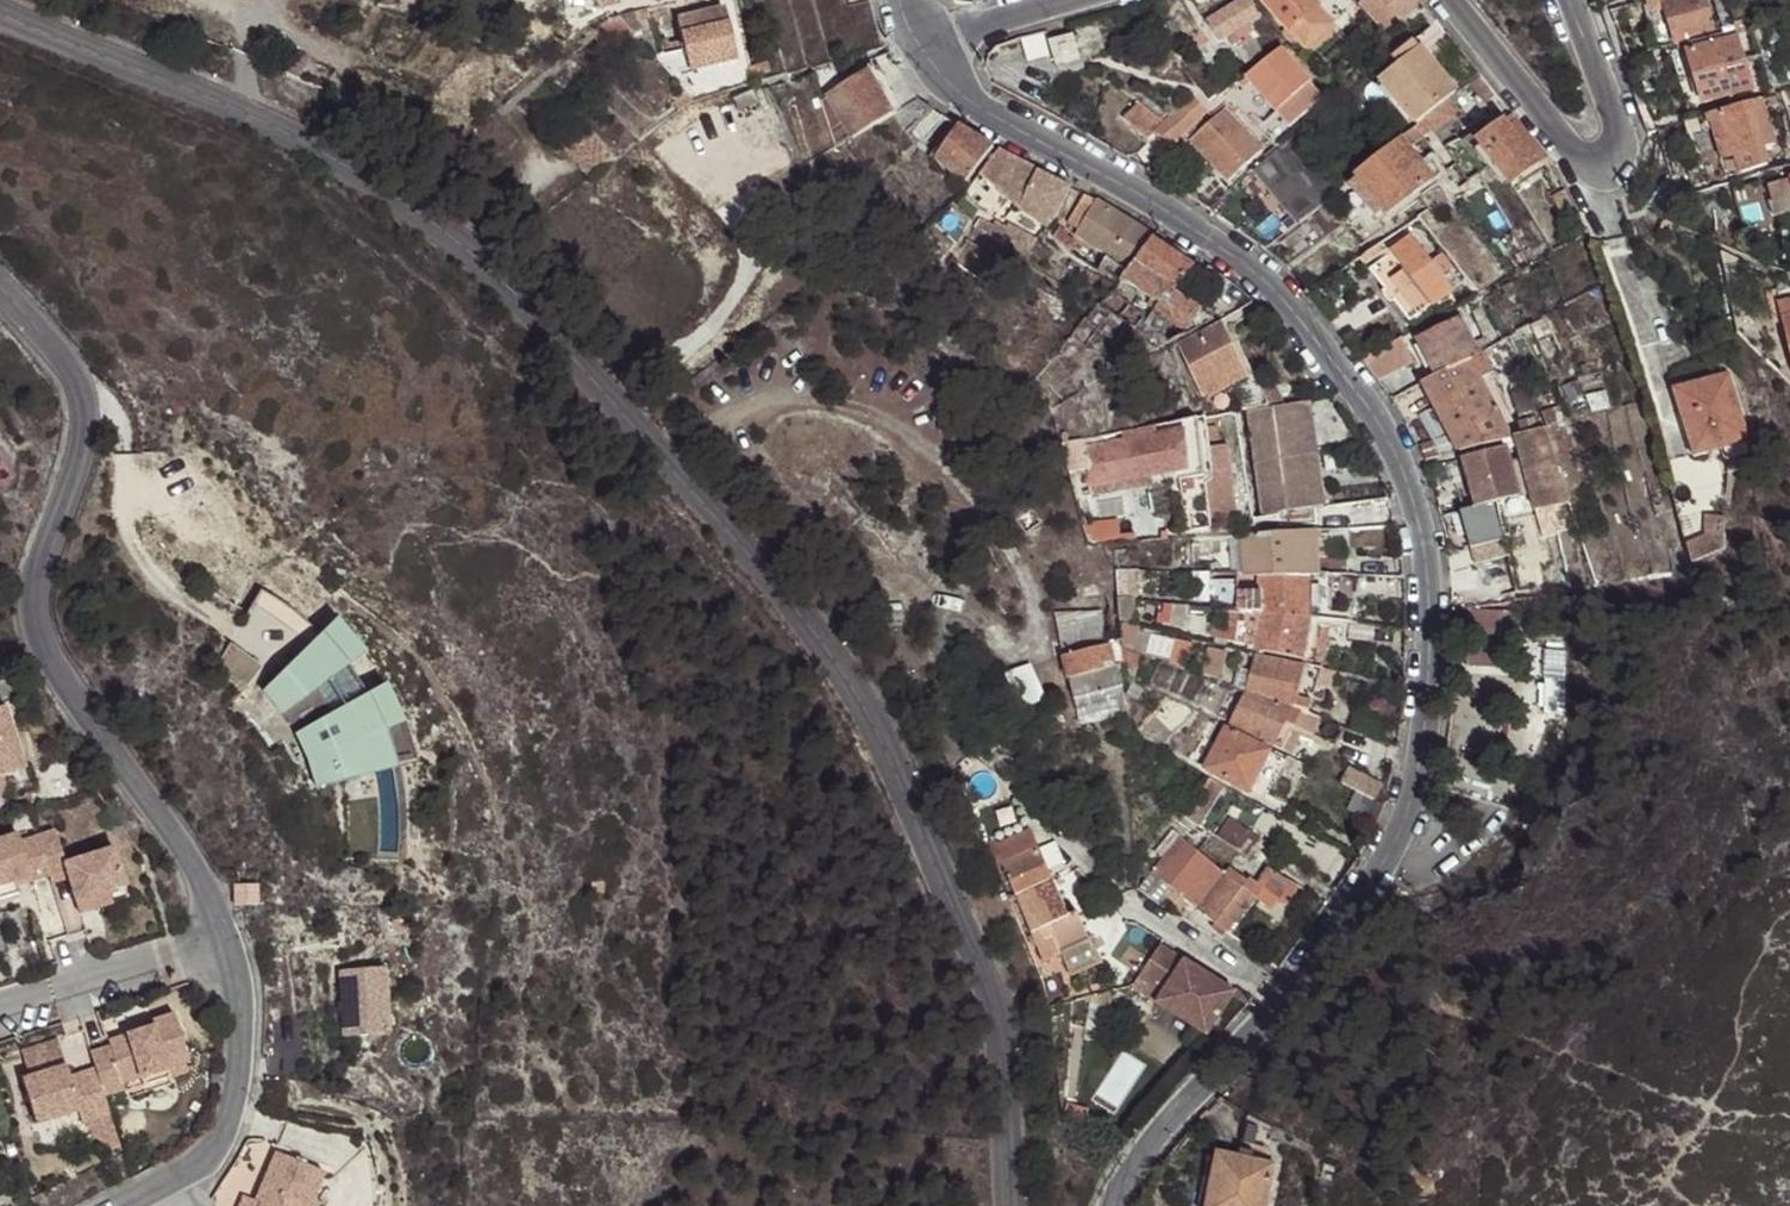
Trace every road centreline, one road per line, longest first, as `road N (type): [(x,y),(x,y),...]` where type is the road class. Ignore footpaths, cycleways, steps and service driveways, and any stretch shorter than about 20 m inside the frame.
road 1 (residential): [(0,12),(319,149),(441,241),(544,337),(837,663),(991,1006),(1006,1205)]
road 2 (residential): [(1104,1205),(1145,1139),(1330,940),(1402,826),(1425,708),(1422,540),(1386,434),(1323,342),(1246,262),(963,92),(925,44)]
road 3 (residential): [(226,943),(172,831),(44,658),(34,594),(74,479),(79,394),(58,350),(0,287)]
road 4 (residential): [(1446,0),(1564,141),(1586,162),(1603,161),(1618,144),(1618,124),(1570,0)]
road 5 (residential): [(181,1172),(208,1155),(232,1096),(238,1018),(226,943)]
road 6 (residential): [(226,943),(0,1011)]
road 7 (residential): [(925,44),(1075,0)]

